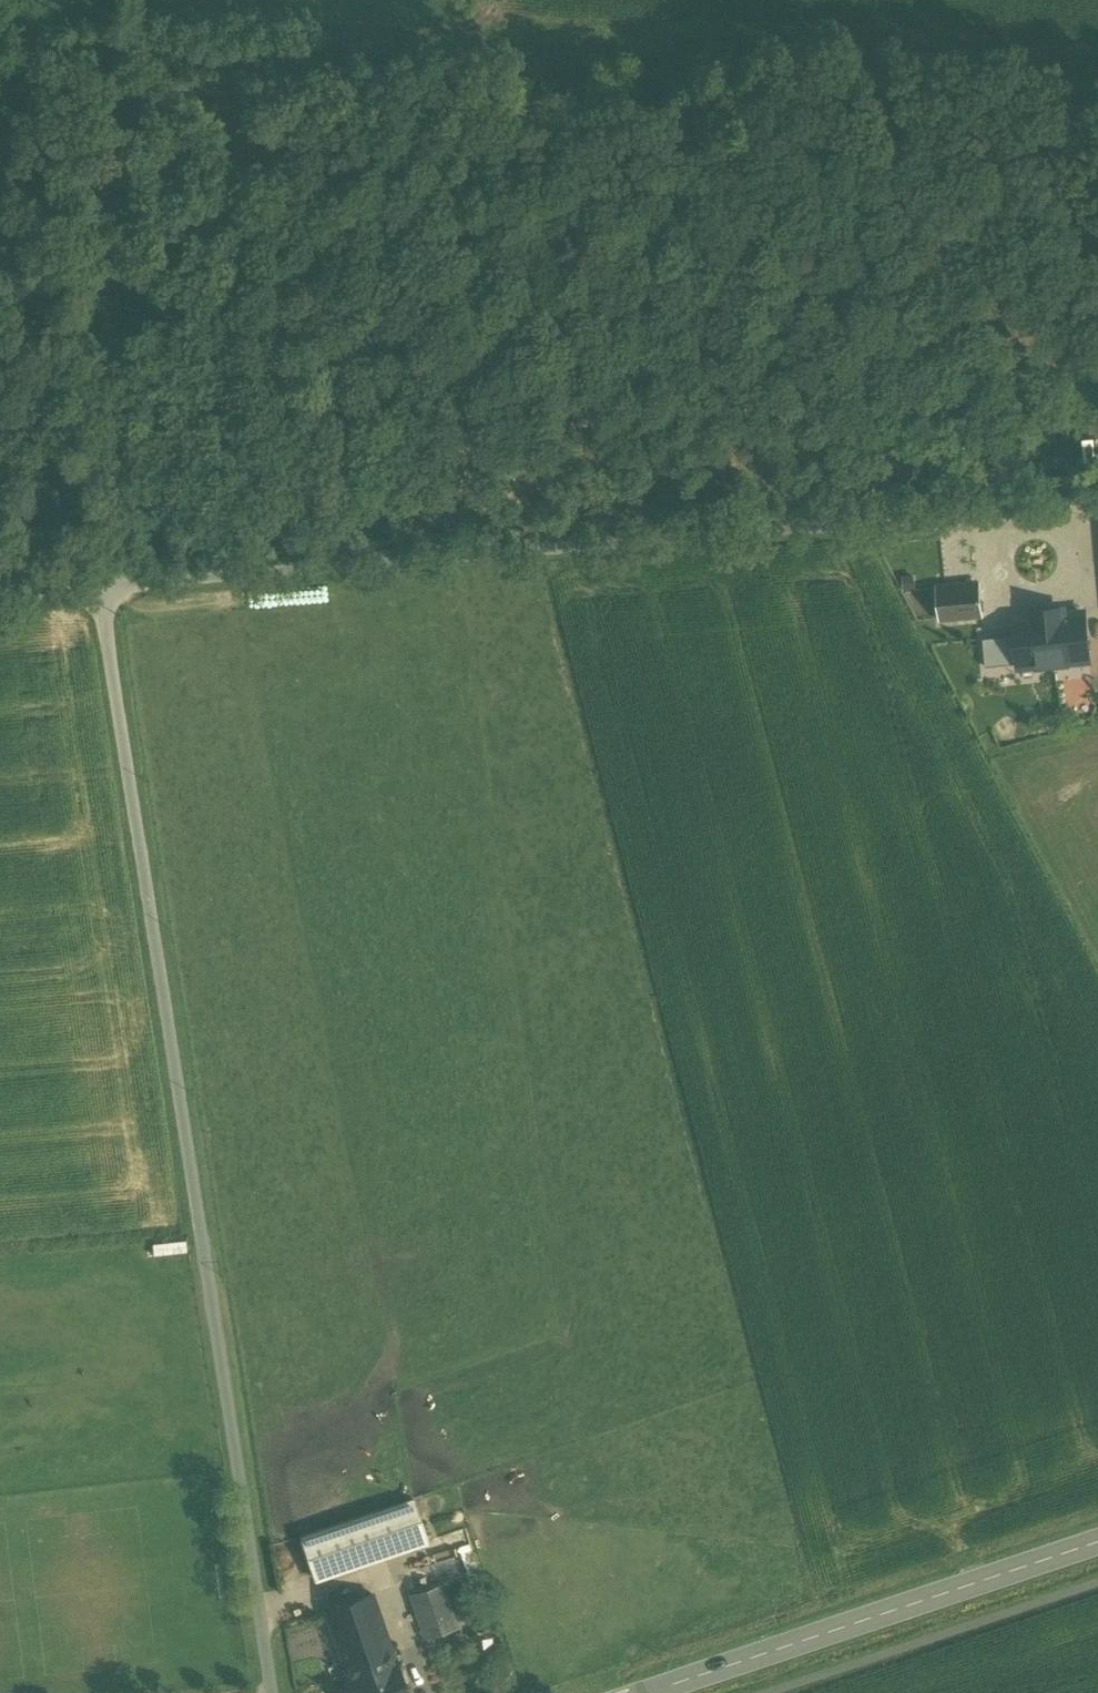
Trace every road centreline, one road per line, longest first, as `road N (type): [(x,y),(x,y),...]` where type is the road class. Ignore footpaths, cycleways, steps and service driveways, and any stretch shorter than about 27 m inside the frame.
road 1 (unclassified): [(1030,509),(134,582),(105,597),(270,1692)]
road 2 (track): [(136,0),(106,92),(105,597)]
road 3 (tertiary): [(641,1692),(1097,1541)]

